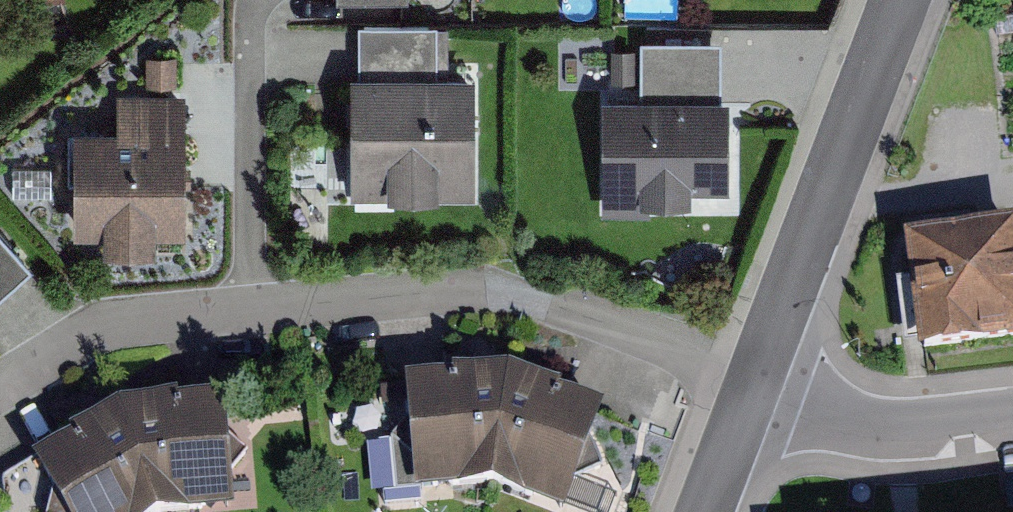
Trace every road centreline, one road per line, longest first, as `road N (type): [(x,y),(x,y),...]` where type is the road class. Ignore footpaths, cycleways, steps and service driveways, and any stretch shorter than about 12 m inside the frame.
road 1 (residential): [(757,382),(722,358),(621,326),(485,296),(247,304)]
road 2 (residential): [(904,0),(757,382)]
road 3 (residential): [(247,304),(94,325),(0,391)]
road 4 (residential): [(1012,416),(922,427),(788,410),(757,382)]
road 5 (residential): [(247,304),(243,40)]
road 6 (residential): [(757,382),(707,511)]

